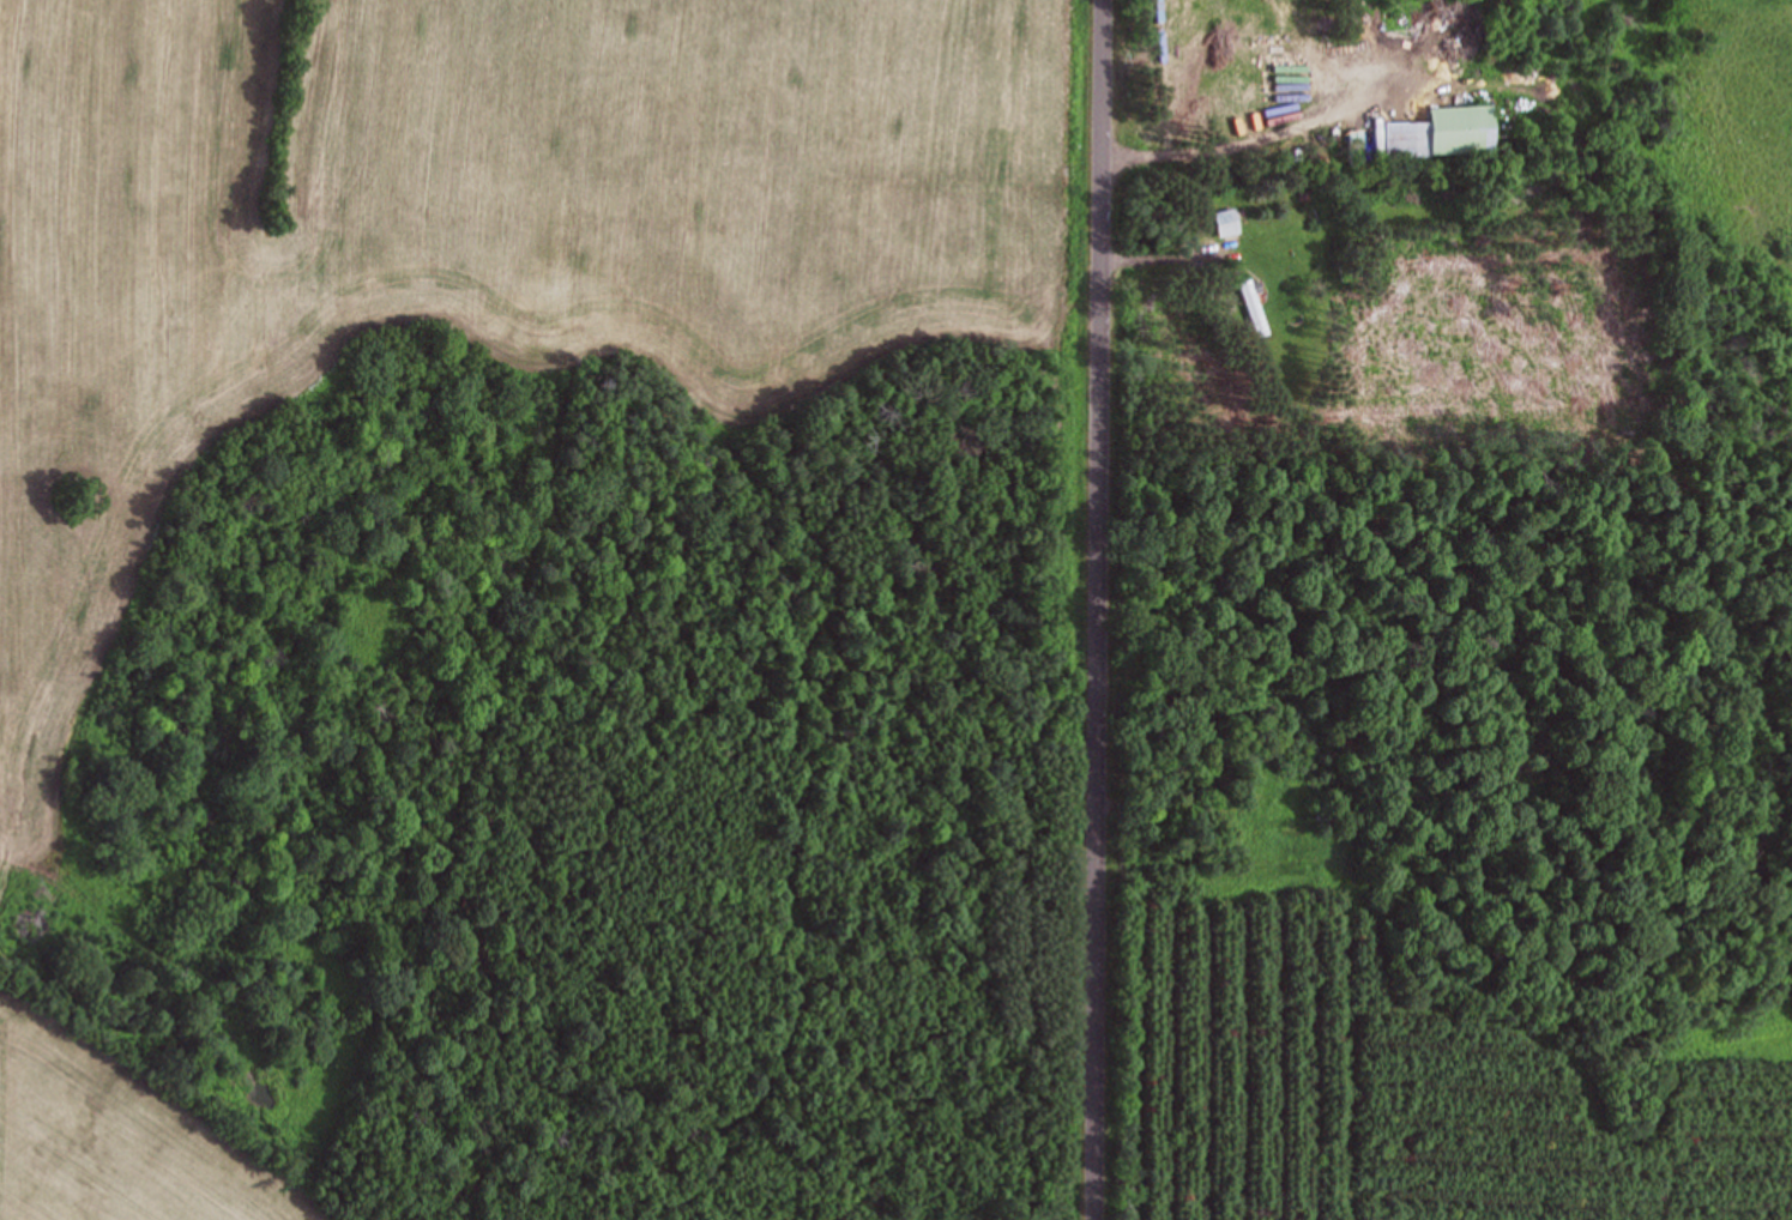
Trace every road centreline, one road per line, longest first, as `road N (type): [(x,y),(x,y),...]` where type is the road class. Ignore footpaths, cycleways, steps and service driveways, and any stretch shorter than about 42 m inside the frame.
road 1 (residential): [(1105,1219),(1116,0)]

